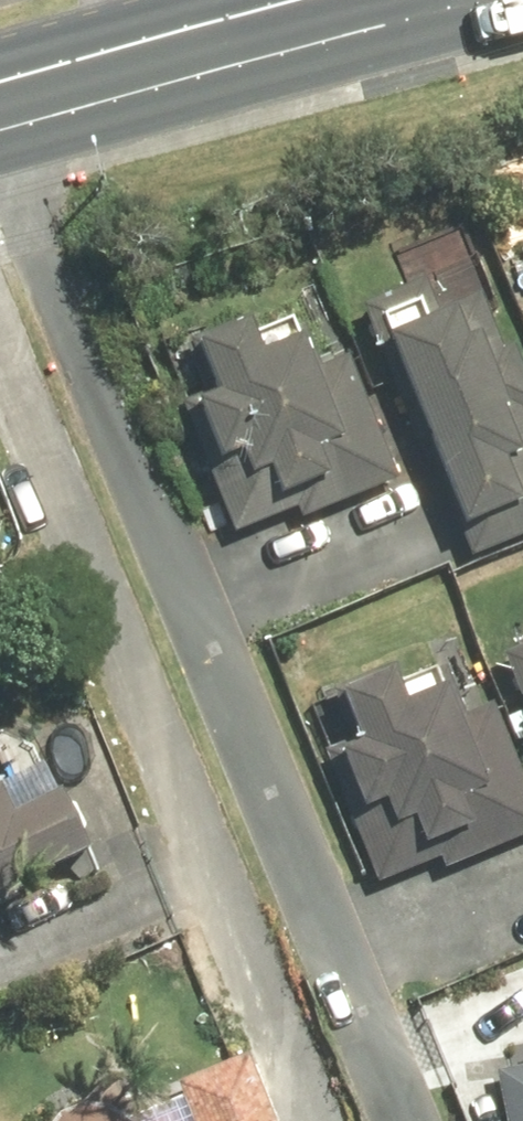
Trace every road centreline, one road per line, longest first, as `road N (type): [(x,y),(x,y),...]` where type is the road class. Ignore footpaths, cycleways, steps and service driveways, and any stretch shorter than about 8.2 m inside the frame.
road 1 (residential): [(0,137),(409,1120)]
road 2 (secondary): [(0,84),(315,0)]

